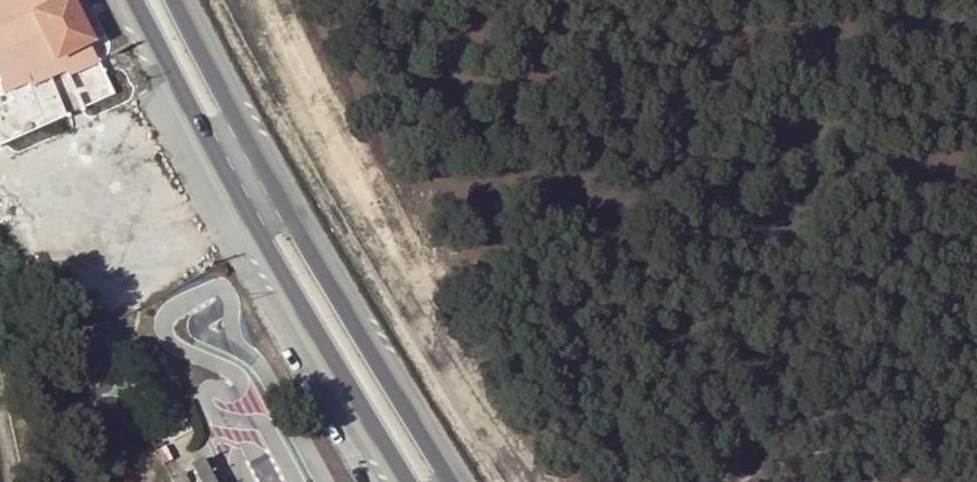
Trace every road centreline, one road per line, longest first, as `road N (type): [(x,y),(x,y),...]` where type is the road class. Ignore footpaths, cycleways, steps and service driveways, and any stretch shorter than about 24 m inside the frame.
road 1 (primary): [(452,481),(372,357),(175,0)]
road 2 (primary): [(135,0),(344,380),(409,481)]

